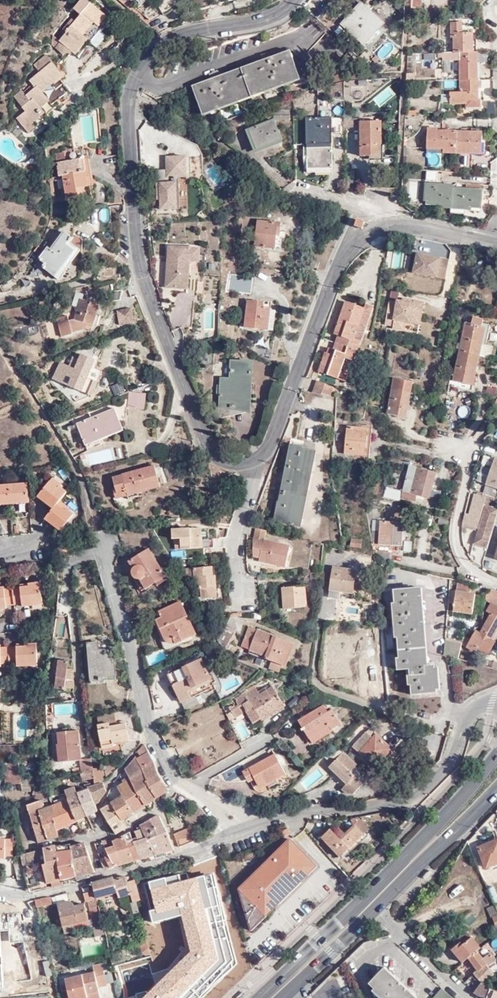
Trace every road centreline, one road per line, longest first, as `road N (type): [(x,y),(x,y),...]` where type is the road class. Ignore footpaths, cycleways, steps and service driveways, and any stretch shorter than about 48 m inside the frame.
road 1 (residential): [(289,0),(250,21),(149,44),(131,89),(135,243),(155,326),(210,457),(241,466),(269,448),(344,252),(365,231),(398,222),(496,239)]
road 2 (residential): [(94,523),(146,714),(175,769),(253,825)]
road 3 (primary): [(496,753),(259,997)]
road 4 (residential): [(253,825),(410,799),(451,764),(467,715),(495,702)]
road 5 (residential): [(0,892),(33,895),(253,825)]
road 6 (primary): [(374,910),(496,789)]
road 7 (residential): [(374,910),(469,997)]
road 8 (primary): [(285,997),(374,910)]

